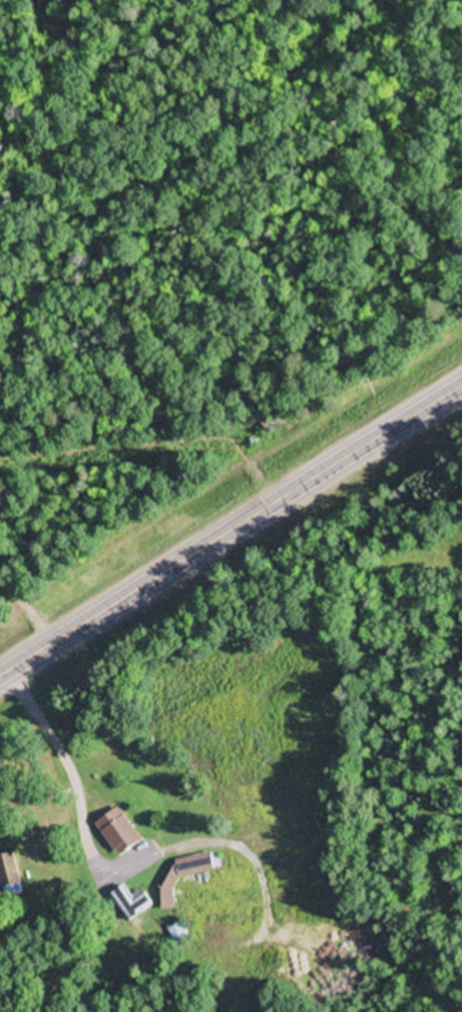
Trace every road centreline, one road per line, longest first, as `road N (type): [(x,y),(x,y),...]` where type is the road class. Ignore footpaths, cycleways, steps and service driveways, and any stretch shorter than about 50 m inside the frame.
road 1 (track): [(0,727),(240,555),(379,491),(461,432)]
road 2 (primary): [(461,382),(0,672)]
road 3 (track): [(461,334),(0,623)]

